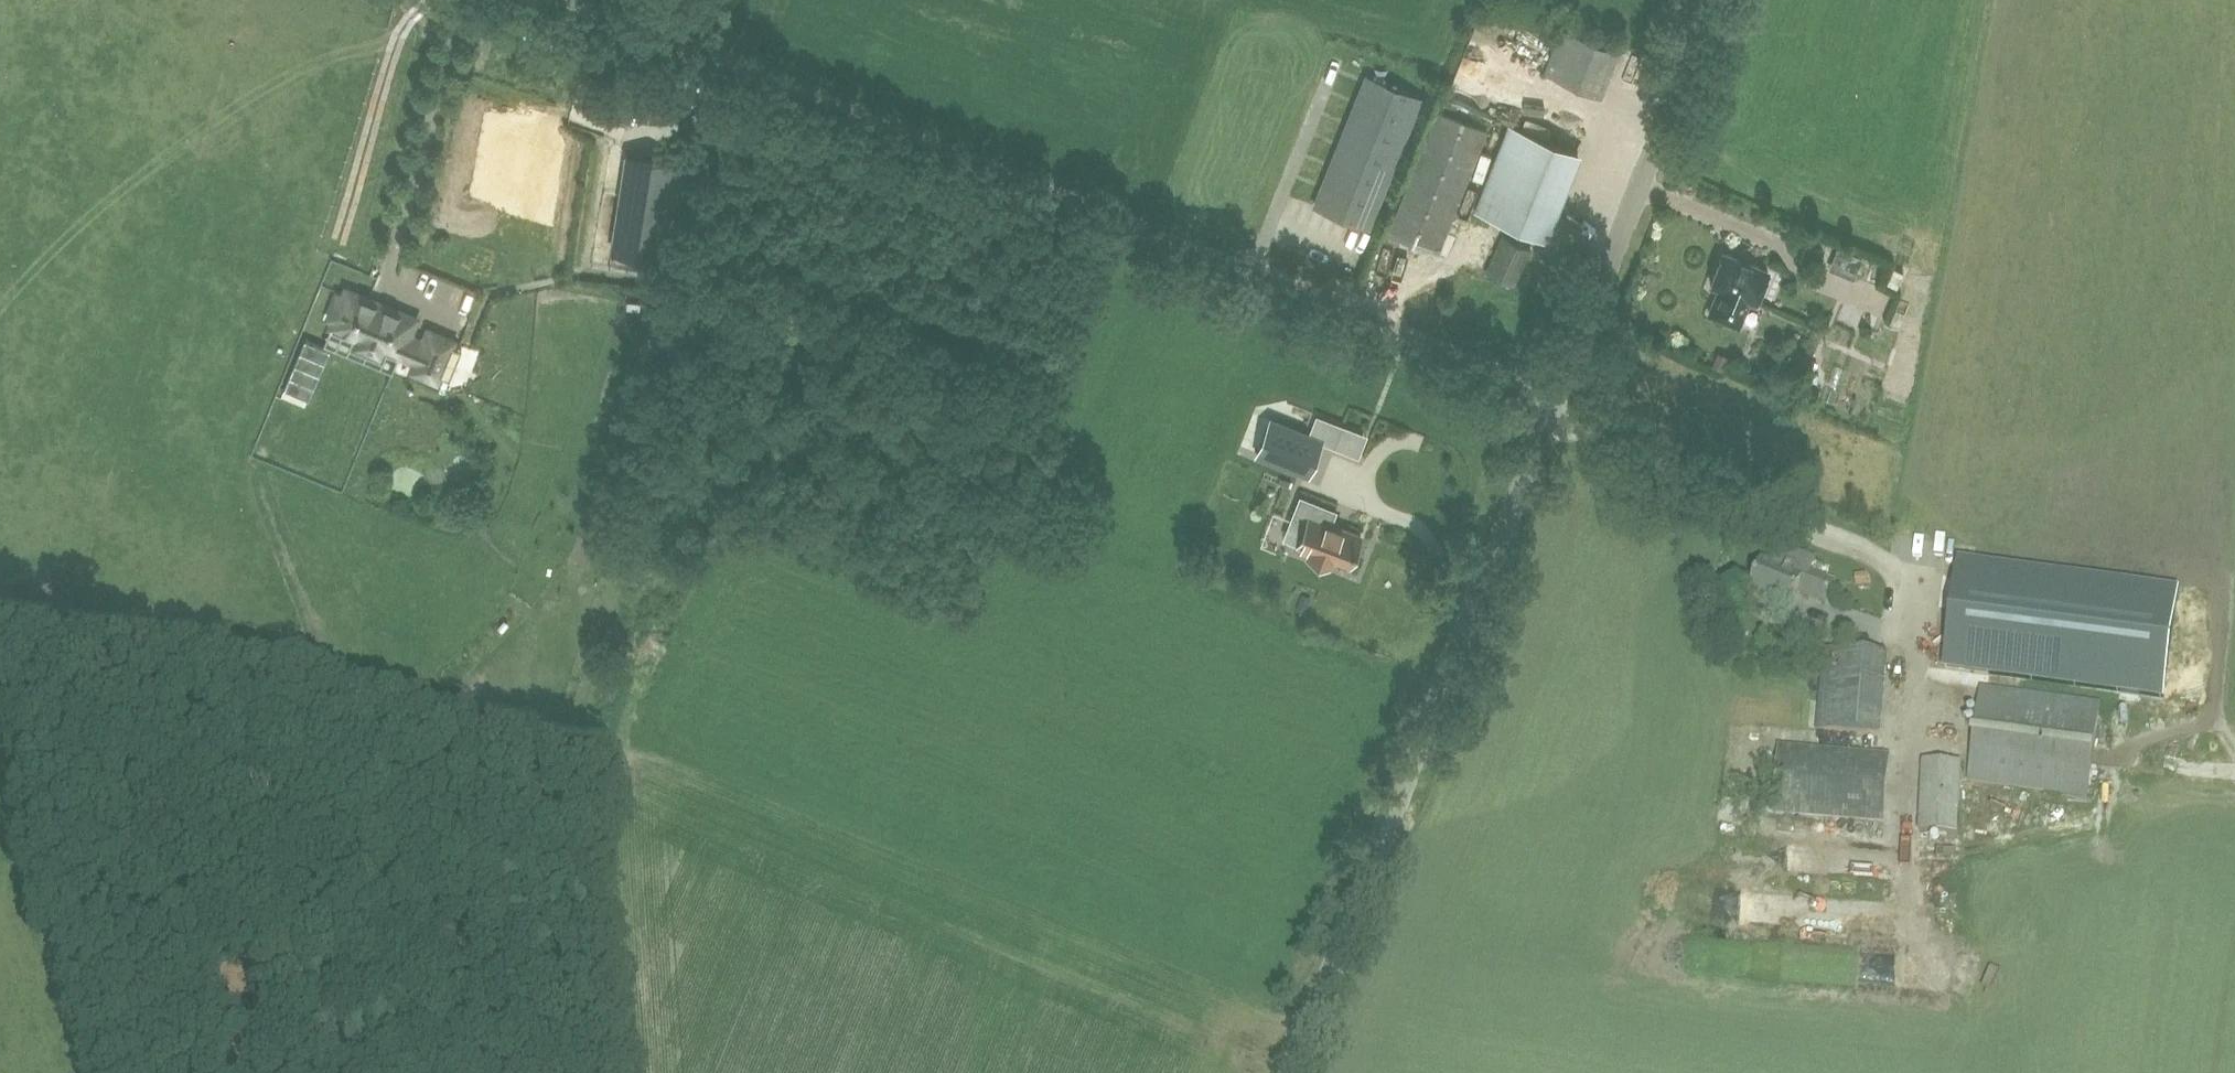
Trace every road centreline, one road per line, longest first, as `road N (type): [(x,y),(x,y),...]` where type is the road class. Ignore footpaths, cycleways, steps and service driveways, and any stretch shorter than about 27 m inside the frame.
road 1 (unclassified): [(1557,396),(565,0)]
road 2 (unclassified): [(1292,1072),(1557,396)]
road 3 (unclassified): [(1557,396),(1715,0)]

